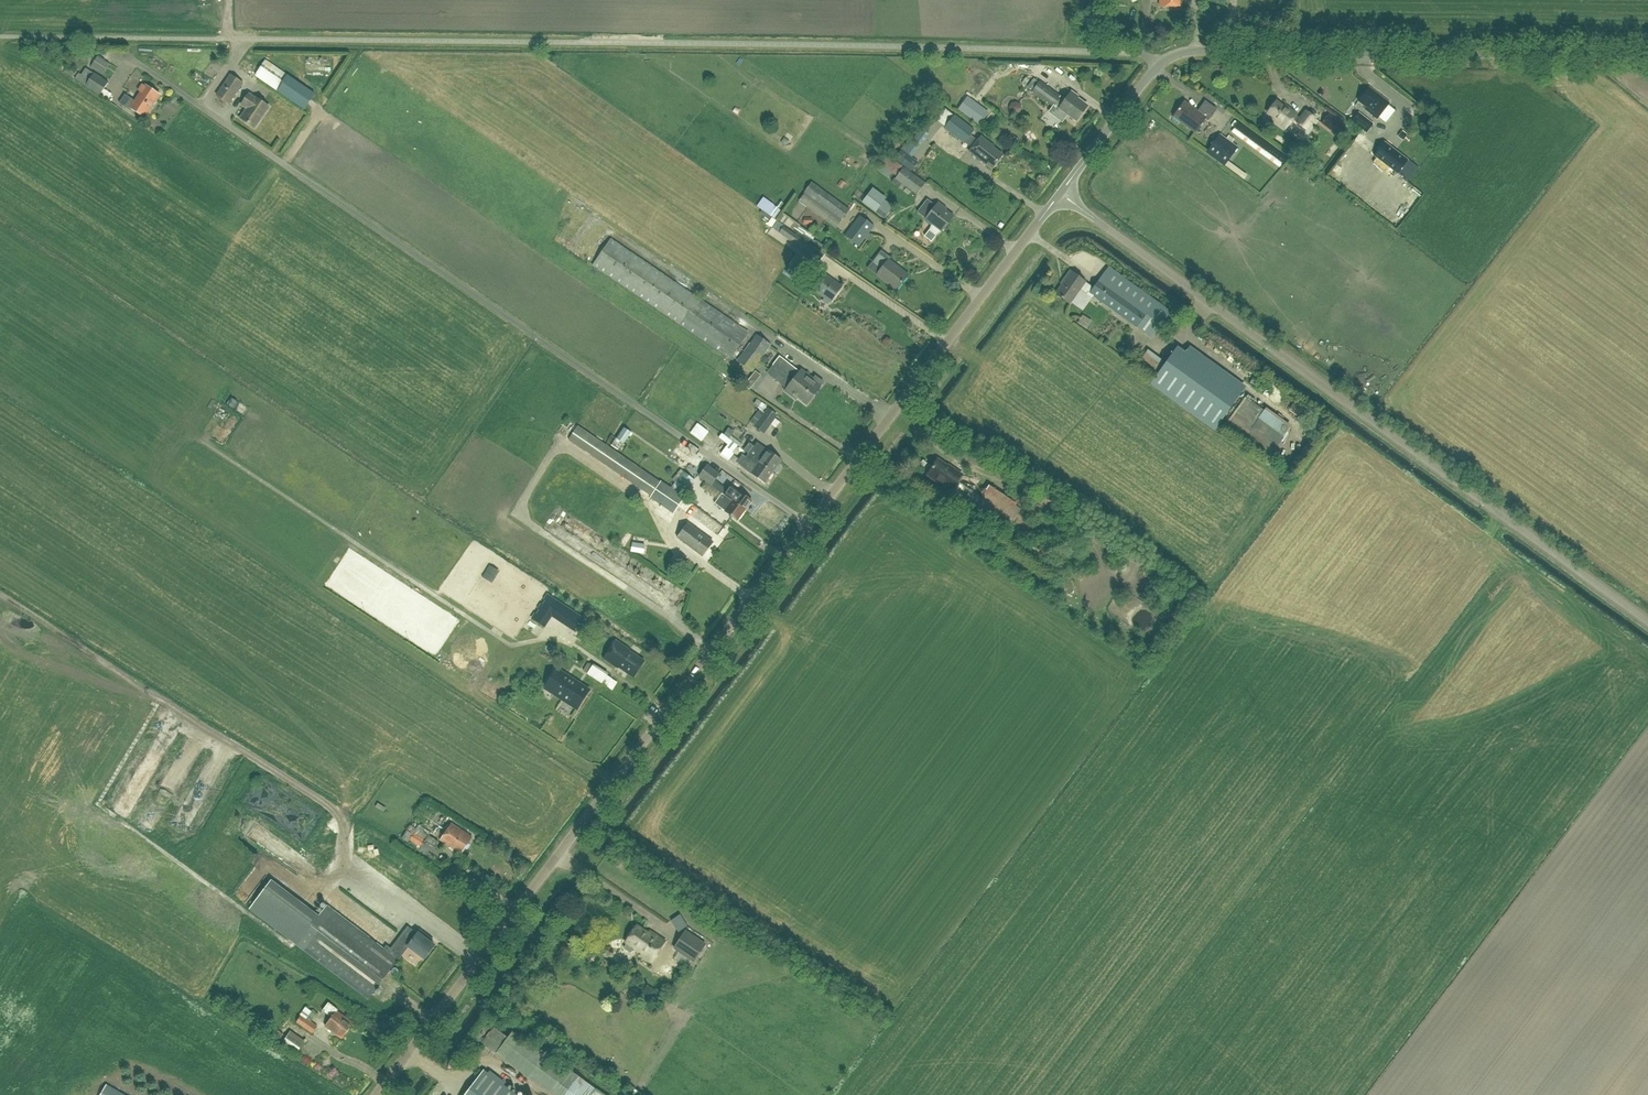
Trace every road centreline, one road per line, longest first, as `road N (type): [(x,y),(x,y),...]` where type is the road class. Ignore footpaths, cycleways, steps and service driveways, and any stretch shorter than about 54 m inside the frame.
road 1 (unclassified): [(808,524),(125,55)]
road 2 (unclassified): [(1647,622),(1059,194)]
road 3 (unclassified): [(370,1094),(808,524)]
road 4 (unclassified): [(1059,194),(1157,63),(1185,50),(1647,57)]
road 5 (track): [(479,952),(348,854),(342,814),(0,593)]
road 6 (unclassified): [(808,524),(1059,194)]

